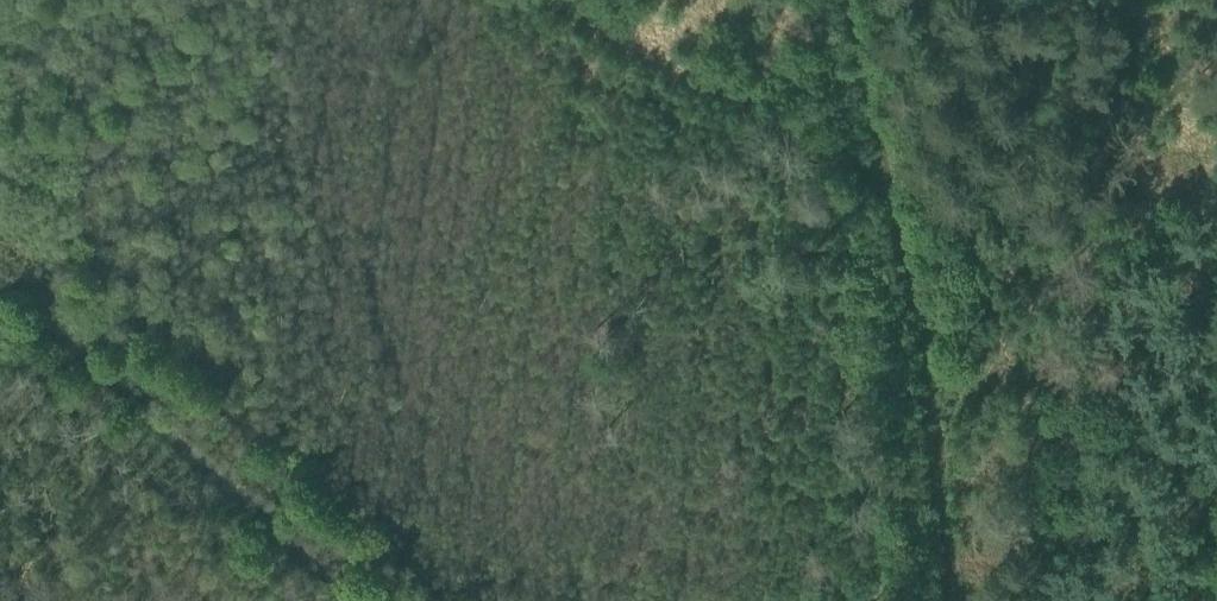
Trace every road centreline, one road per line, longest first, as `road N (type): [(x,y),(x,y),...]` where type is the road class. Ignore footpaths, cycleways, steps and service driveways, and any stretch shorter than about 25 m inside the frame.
road 1 (track): [(969,600),(961,461),(842,0)]
road 2 (track): [(439,600),(341,534),(0,246)]

